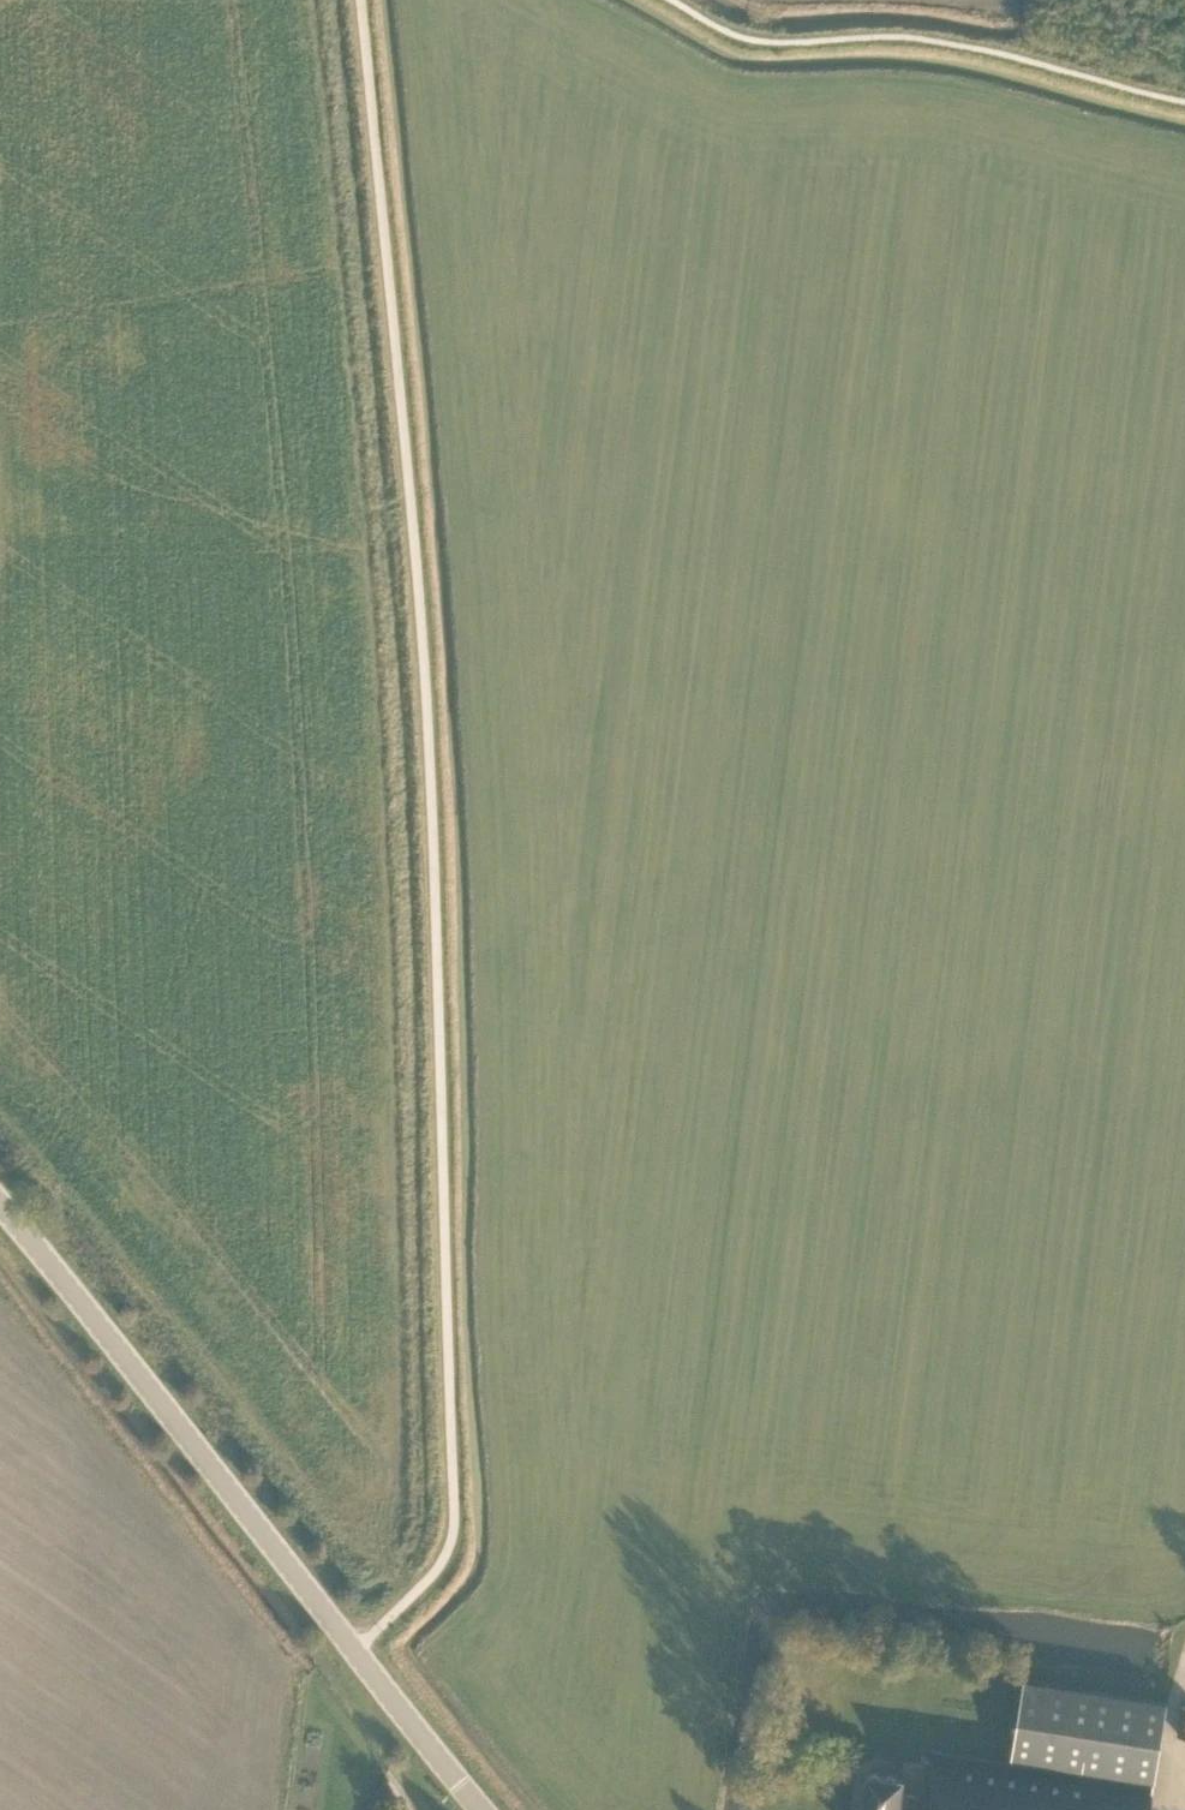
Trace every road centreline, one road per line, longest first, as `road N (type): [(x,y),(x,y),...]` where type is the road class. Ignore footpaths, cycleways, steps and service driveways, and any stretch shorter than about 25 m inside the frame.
road 1 (tertiary): [(482,1809),(0,1202)]

